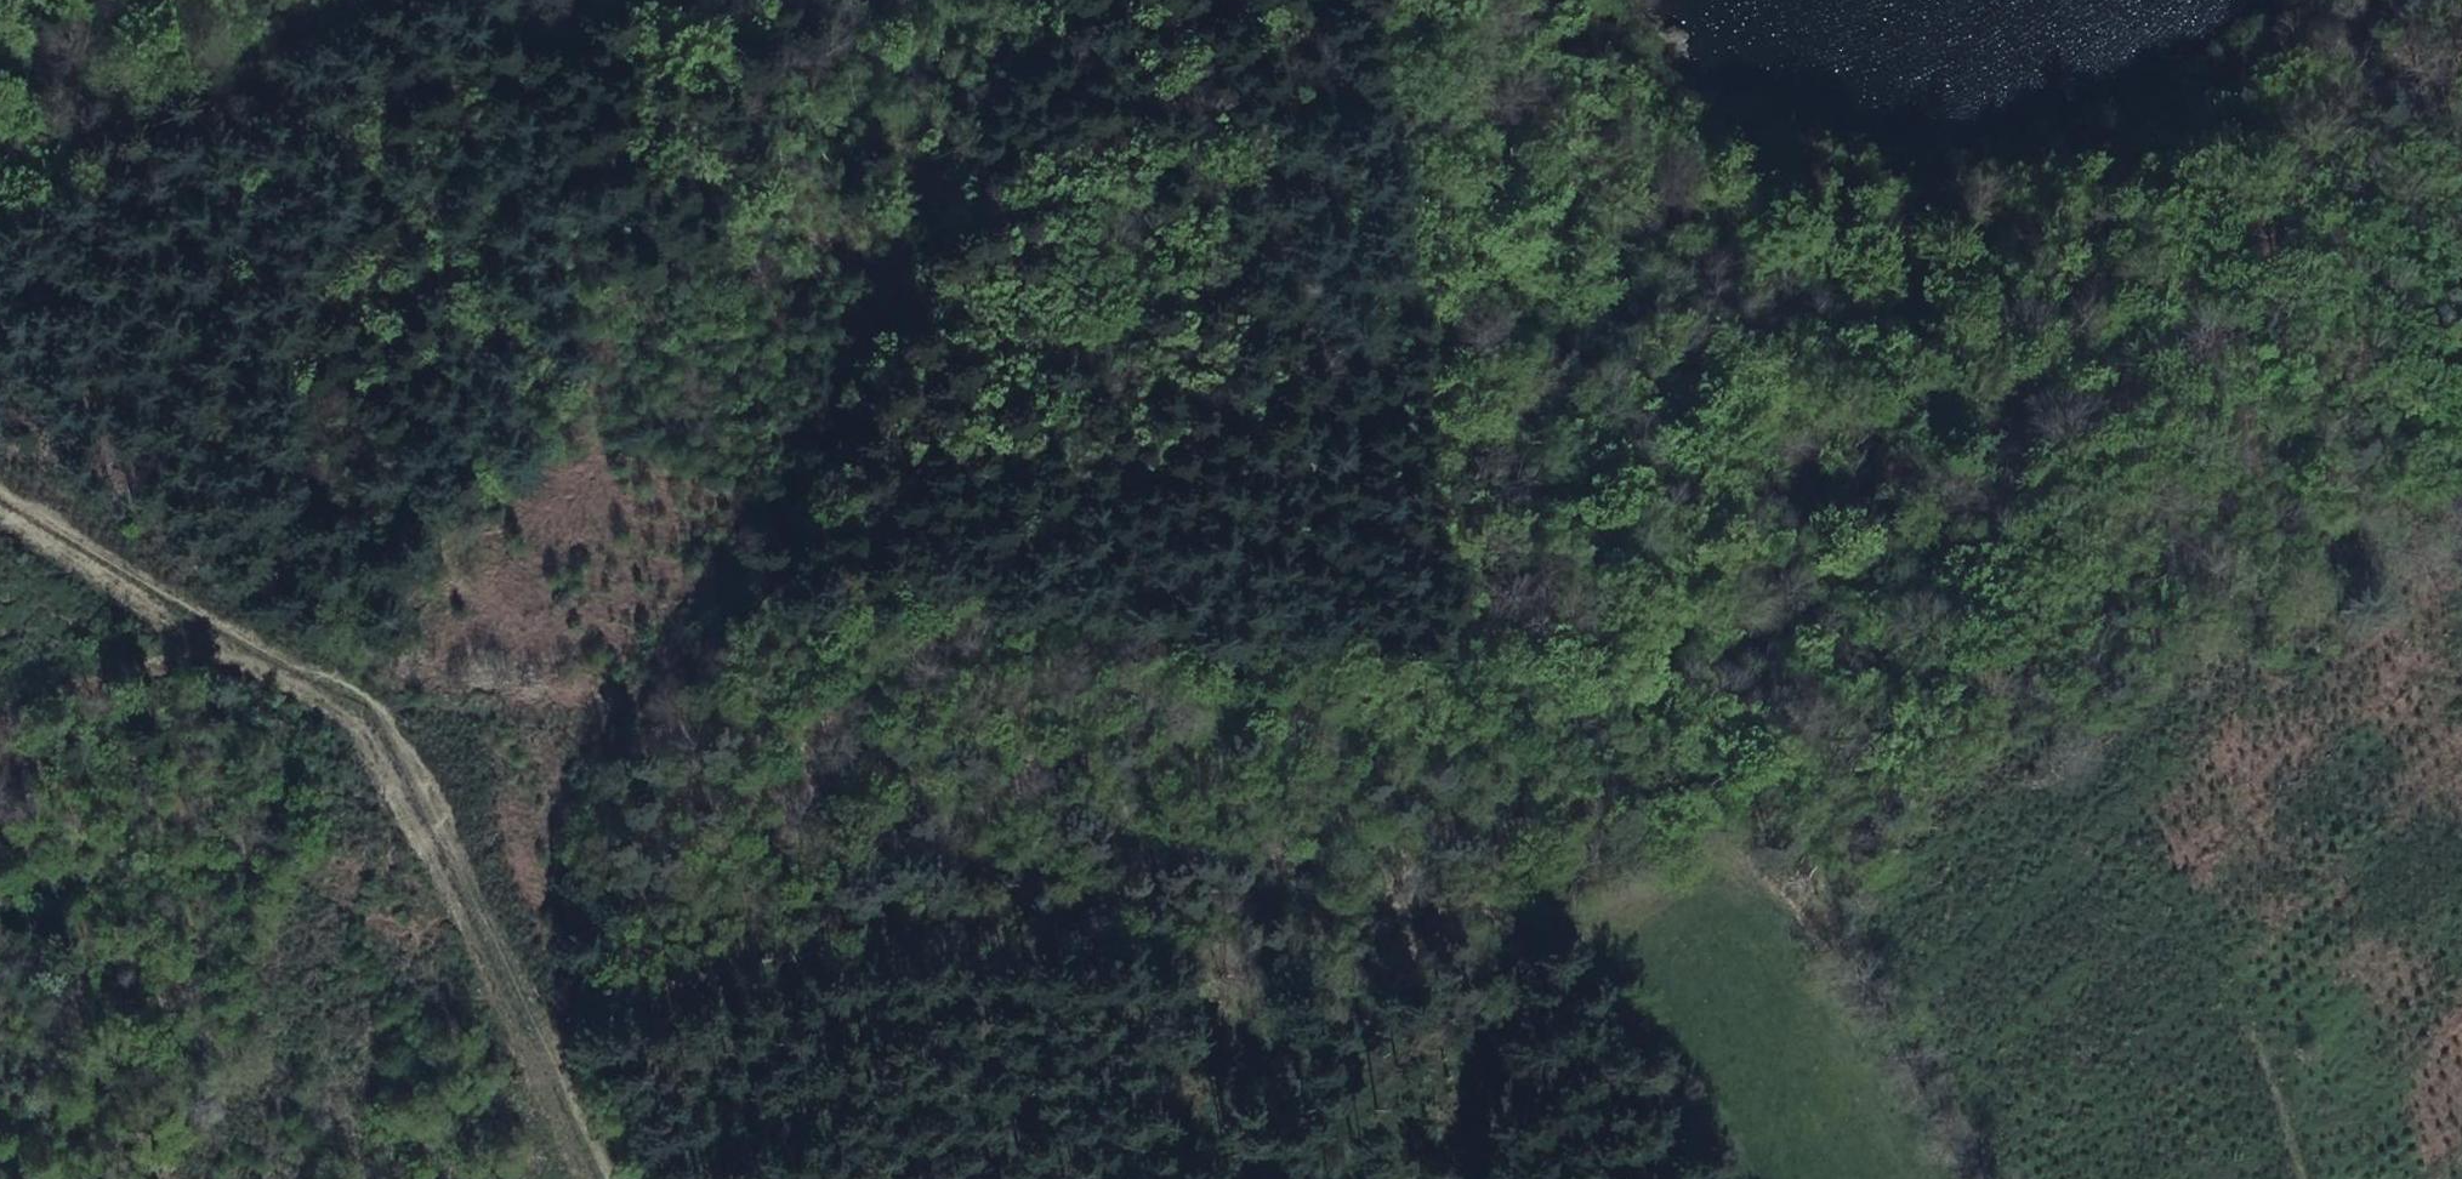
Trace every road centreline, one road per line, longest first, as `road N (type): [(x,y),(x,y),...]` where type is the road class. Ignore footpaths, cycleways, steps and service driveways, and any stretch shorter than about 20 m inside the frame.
road 1 (track): [(630,1178),(636,1062),(728,937),(809,851),(824,777),(755,729),(300,675)]
road 2 (track): [(300,675),(427,738),(558,1076),(630,1178)]
road 3 (track): [(0,489),(300,675)]

